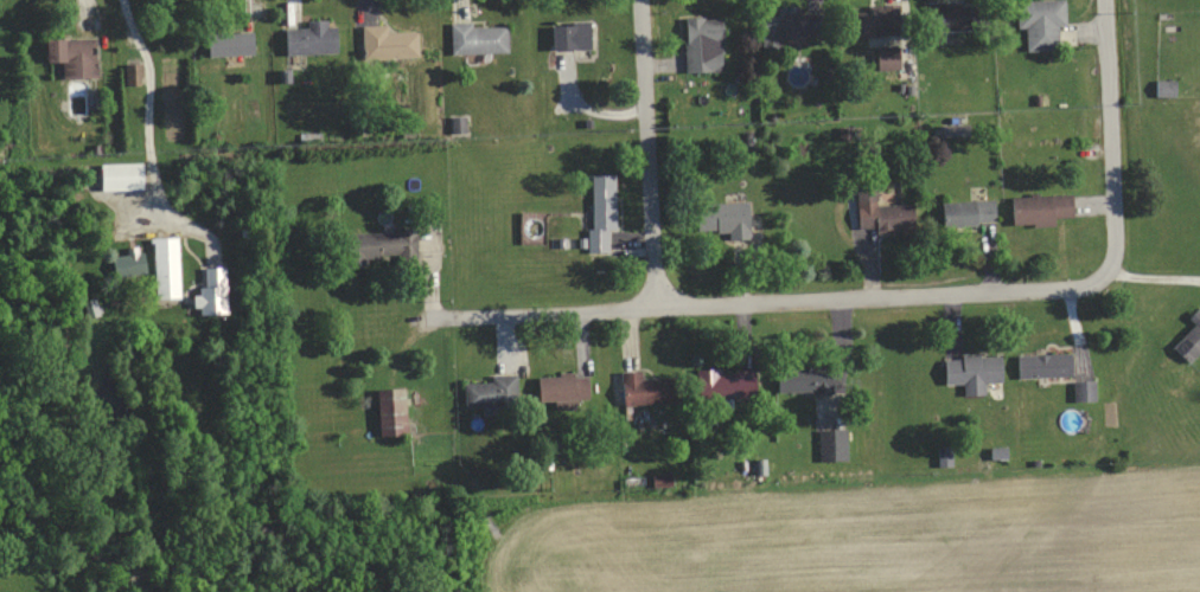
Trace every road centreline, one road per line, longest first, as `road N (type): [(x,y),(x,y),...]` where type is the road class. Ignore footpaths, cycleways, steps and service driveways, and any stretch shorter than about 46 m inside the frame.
road 1 (residential): [(455,341),(650,302),(1074,289),(1106,275)]
road 2 (residential): [(650,302),(641,0)]
road 3 (residential): [(1106,275),(1115,237),(1107,0)]

